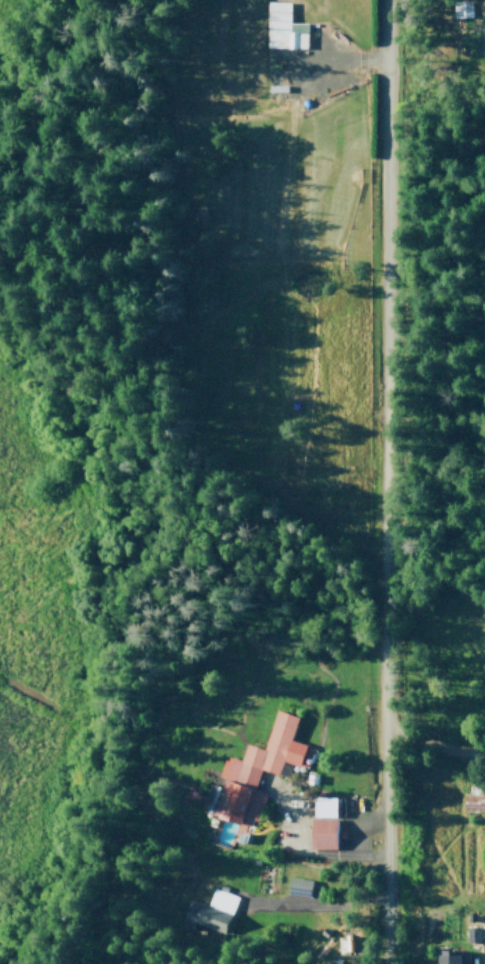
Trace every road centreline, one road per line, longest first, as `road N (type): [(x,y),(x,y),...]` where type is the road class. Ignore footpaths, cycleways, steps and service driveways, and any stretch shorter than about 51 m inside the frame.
road 1 (residential): [(385,963),(382,0)]

